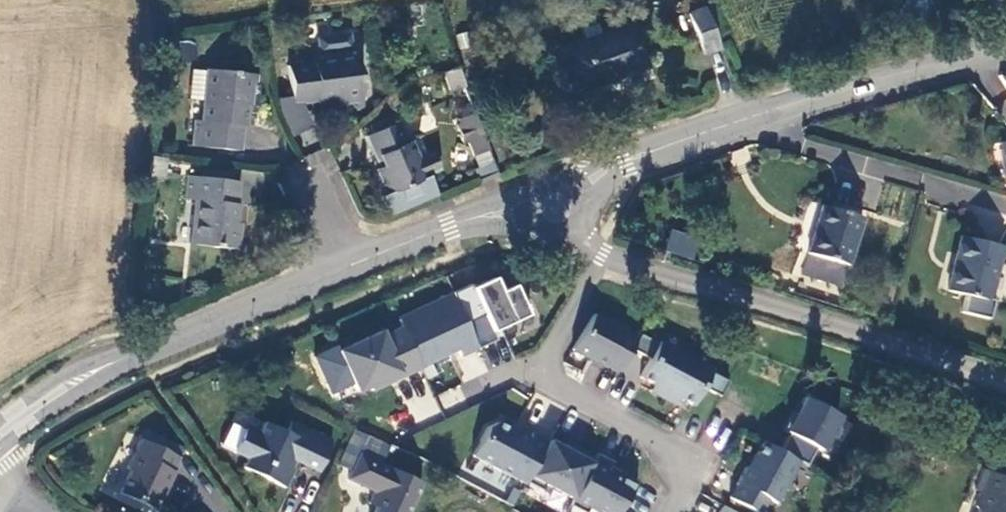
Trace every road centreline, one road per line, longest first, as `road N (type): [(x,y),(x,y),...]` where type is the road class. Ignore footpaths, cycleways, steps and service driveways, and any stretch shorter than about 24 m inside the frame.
road 1 (secondary): [(556,209),(627,161),(712,129),(1005,43)]
road 2 (residential): [(609,260),(1005,384)]
road 3 (secondary): [(0,434),(44,397),(352,262)]
road 4 (residential): [(675,511),(703,468),(542,371)]
road 5 (secondary): [(352,262),(494,211),(556,209)]
road 6 (residential): [(542,371),(590,275),(609,260)]

